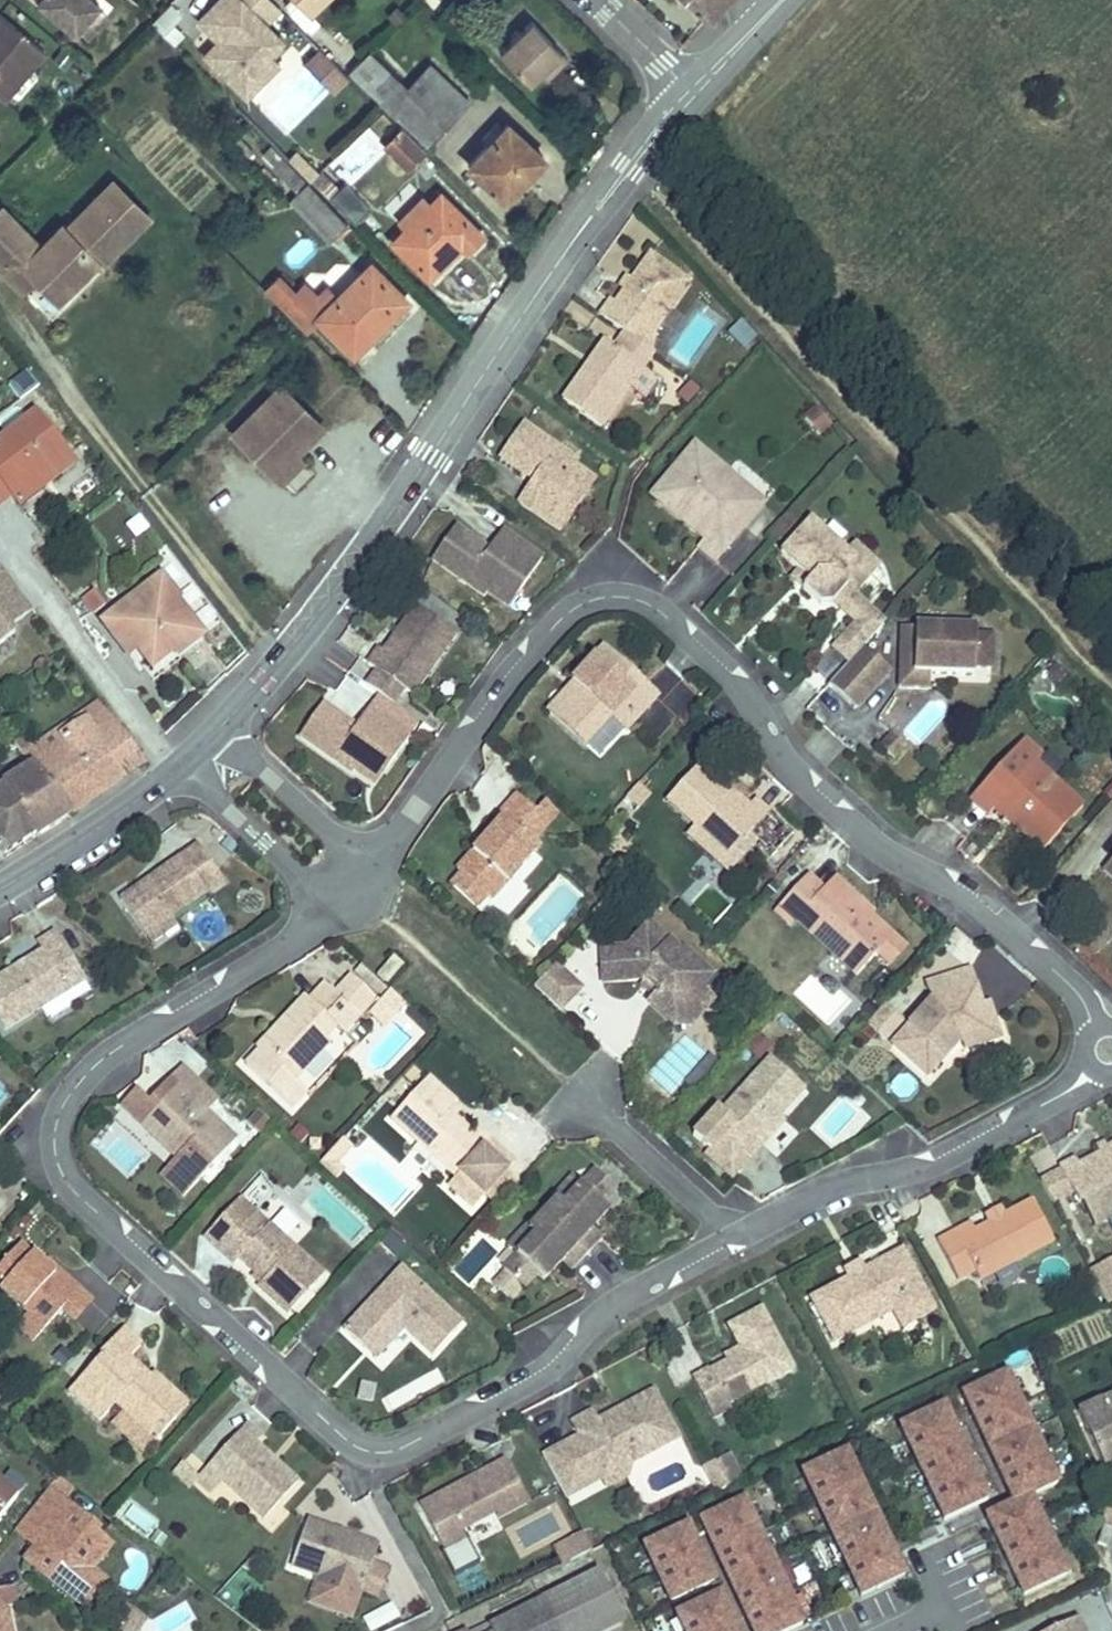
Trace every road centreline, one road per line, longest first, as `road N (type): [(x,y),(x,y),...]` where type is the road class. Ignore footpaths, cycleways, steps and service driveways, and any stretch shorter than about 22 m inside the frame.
road 1 (residential): [(328,900),(73,1072),(56,1099),(52,1134),(71,1183),(329,1429),(355,1449),(402,1450),(523,1388),(628,1297),(736,1241)]
road 2 (residential): [(1094,1031),(1079,988),(956,880),(849,819),(770,739),(734,673),(659,604),(630,592),(596,591),(563,604),(505,667),(368,863)]
road 3 (tertiary): [(215,724),(363,543),(564,241),(690,82)]
road 4 (residential): [(736,1241),(833,1190),(913,1174),(1071,1090),(1090,1066)]
road 5 (residential): [(574,1090),(736,1241)]
road 6 (tertiary): [(0,877),(175,757)]
road 7 (residential): [(175,757),(328,900)]
road 8 (residential): [(368,863),(215,724)]
road 9 (residential): [(690,82),(602,0)]

